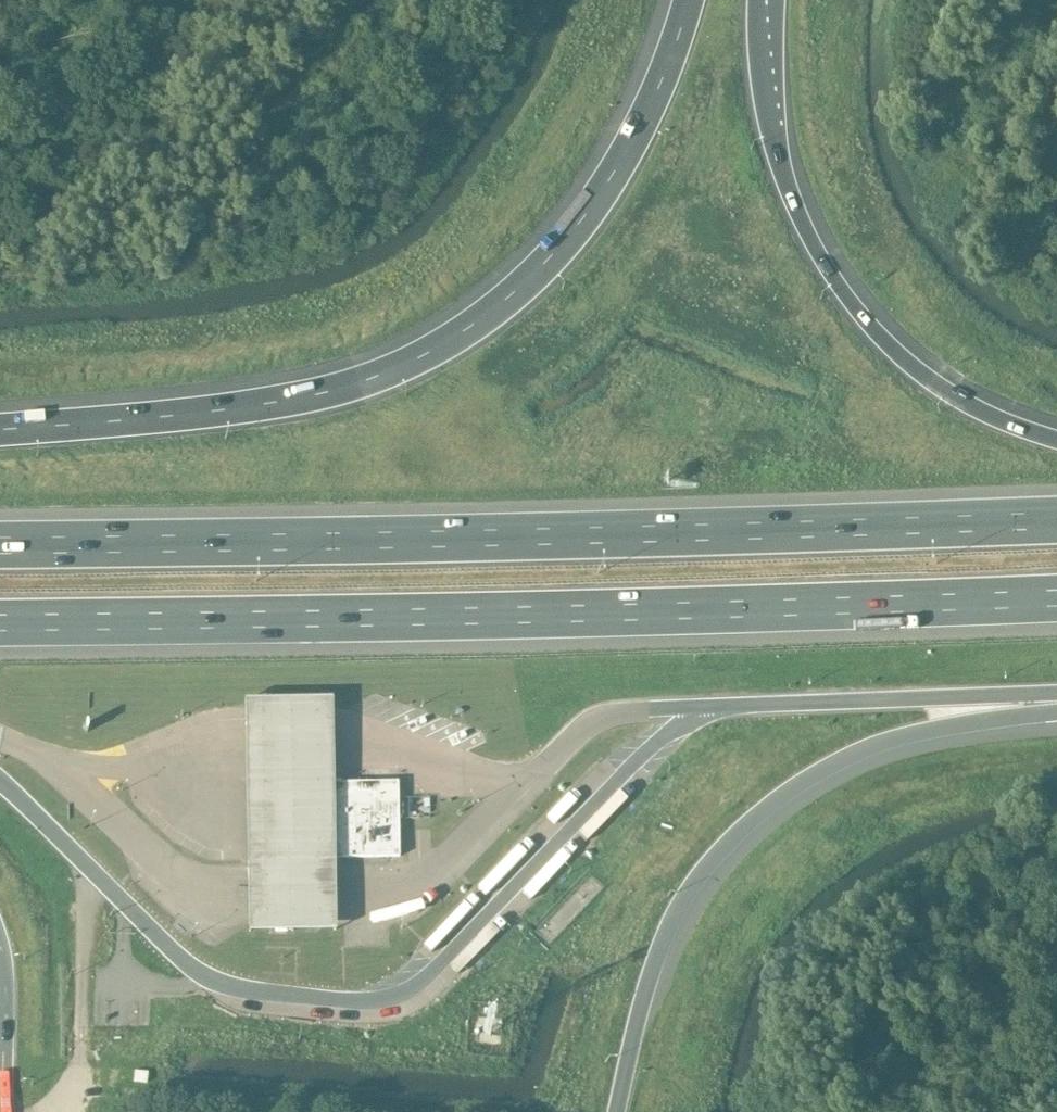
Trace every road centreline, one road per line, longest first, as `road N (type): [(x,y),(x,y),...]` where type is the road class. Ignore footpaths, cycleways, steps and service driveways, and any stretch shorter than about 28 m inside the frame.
road 1 (motorway): [(1056,522),(0,549)]
road 2 (motorway): [(0,626),(1056,600)]
road 3 (motorway): [(688,0),(641,126),(584,216),(523,284),(464,332),(389,372),(318,394),(191,415),(0,429)]
road 4 (motorway): [(617,1111),(674,911),(701,867),(747,821),(817,773),(889,738),(1056,705)]
road 5 (motorway): [(1056,444),(989,420),(917,374),(860,317),(823,267),(787,194),(771,137),(767,0)]
road 6 (motorway): [(704,706),(1056,690)]
road 7 (motorway): [(0,946),(4,1111)]

